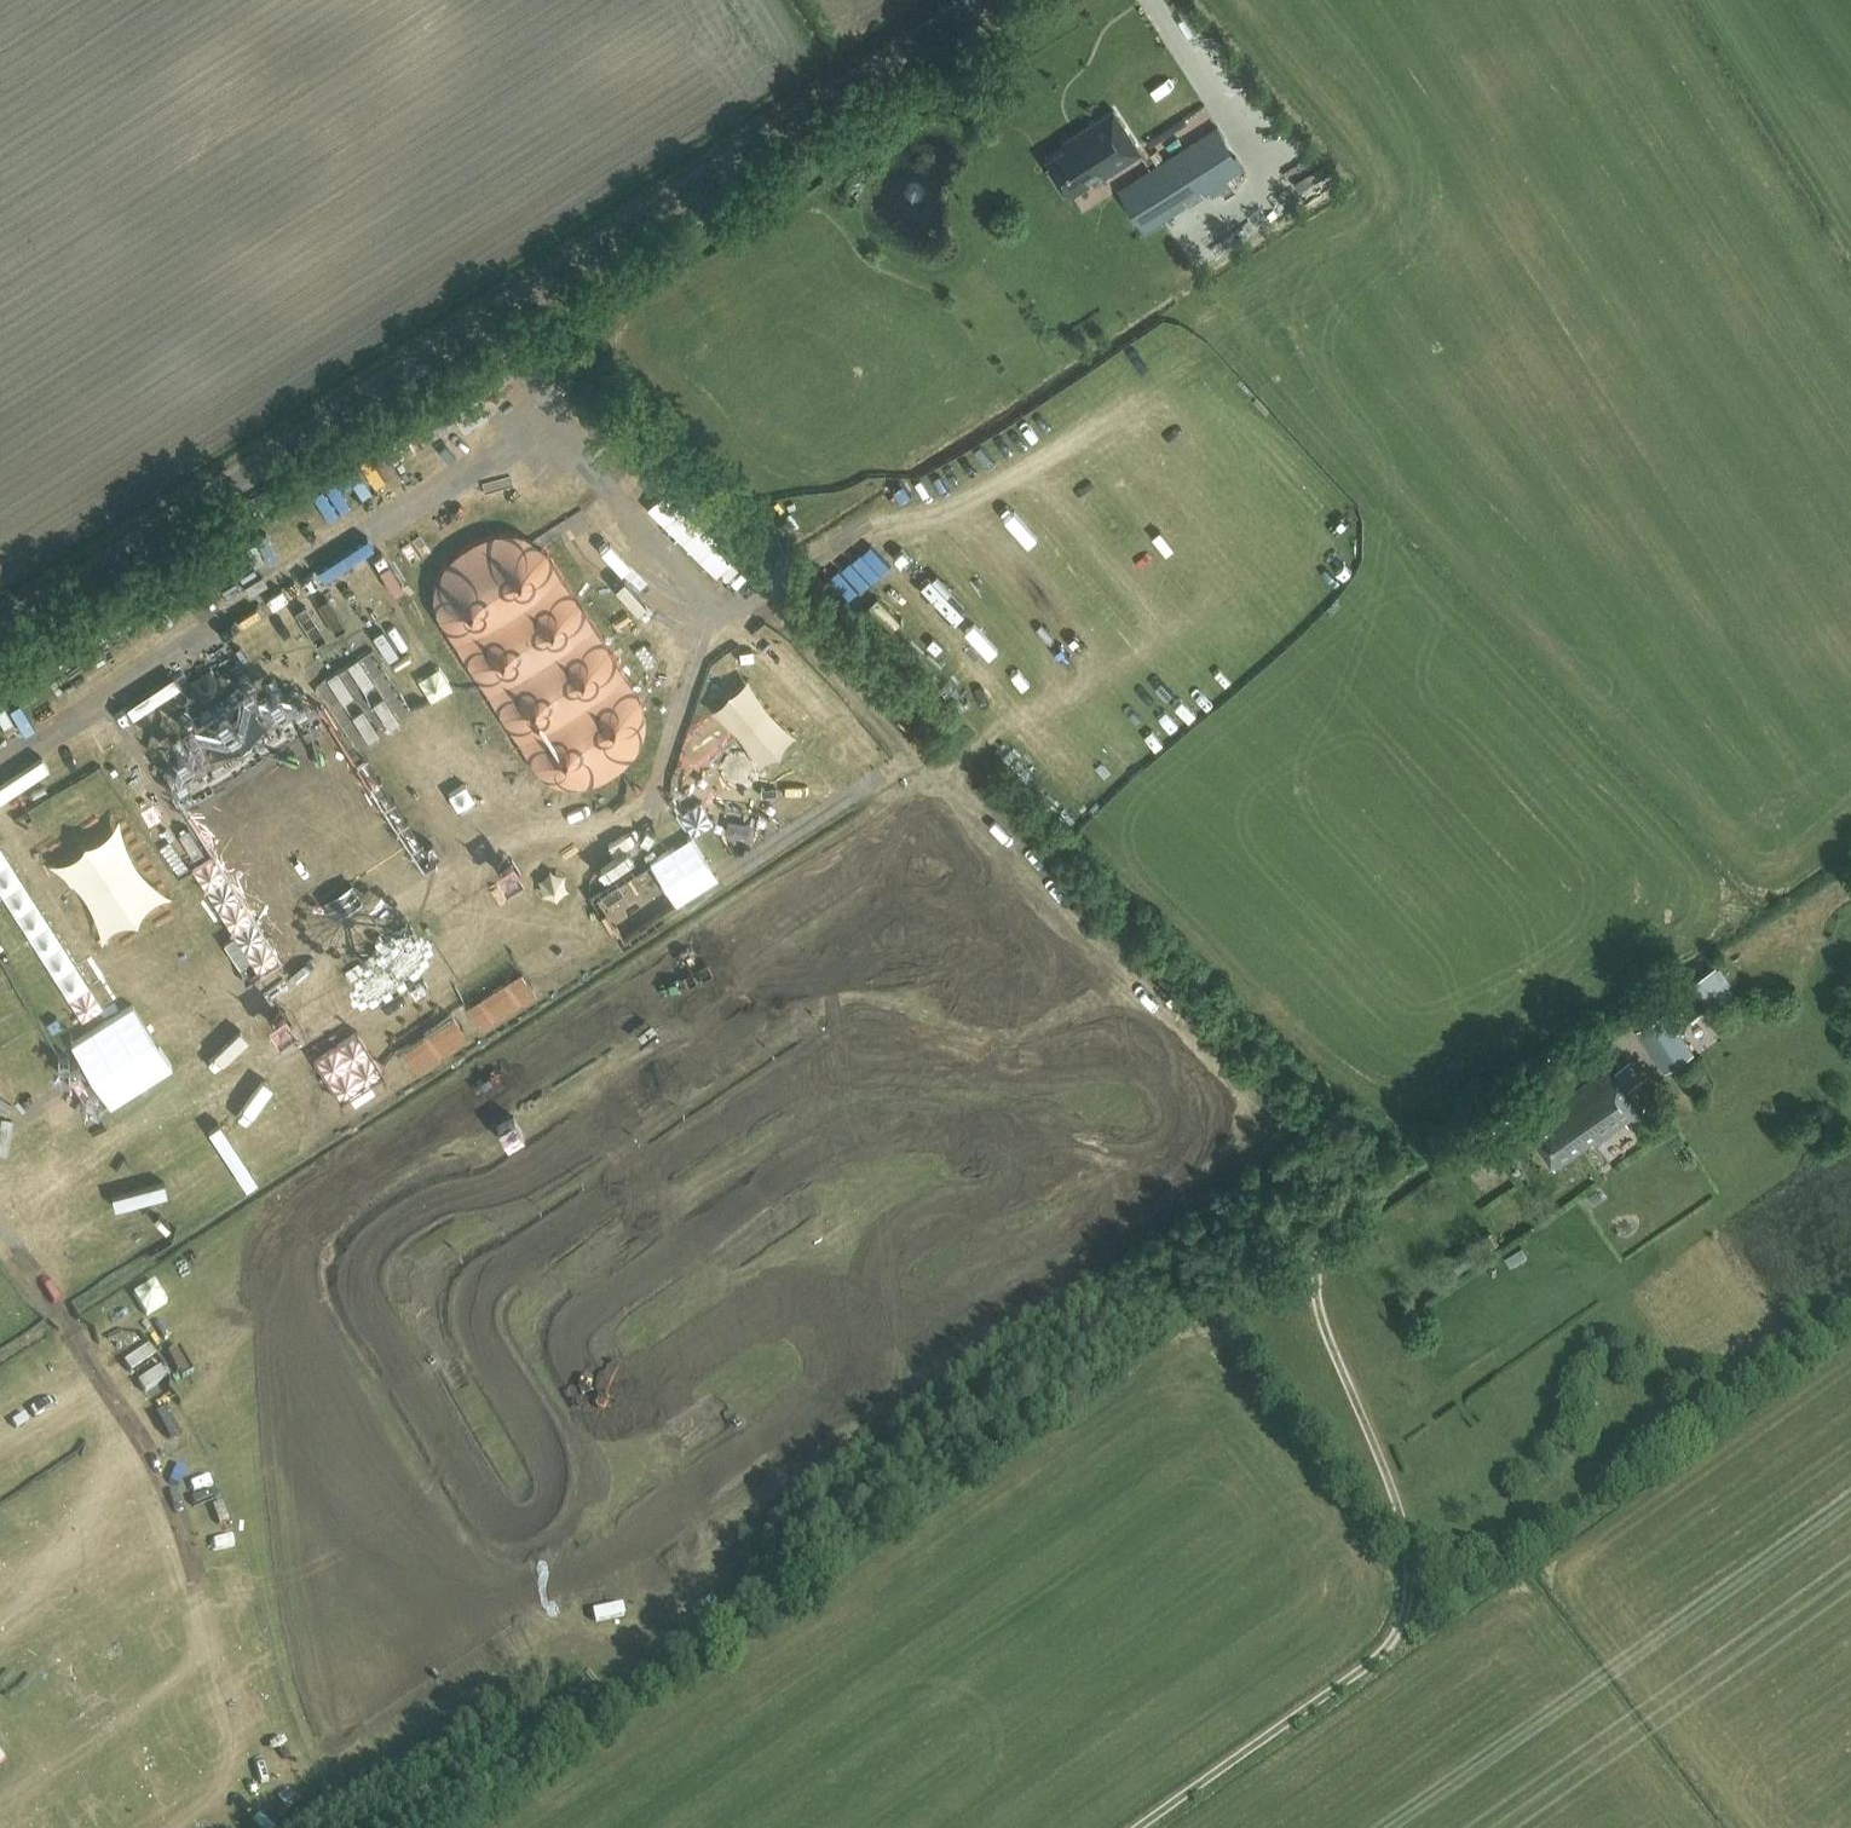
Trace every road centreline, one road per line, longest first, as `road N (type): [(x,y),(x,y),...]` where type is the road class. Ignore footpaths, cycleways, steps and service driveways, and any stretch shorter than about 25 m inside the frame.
road 1 (unclassified): [(0,630),(980,0)]

